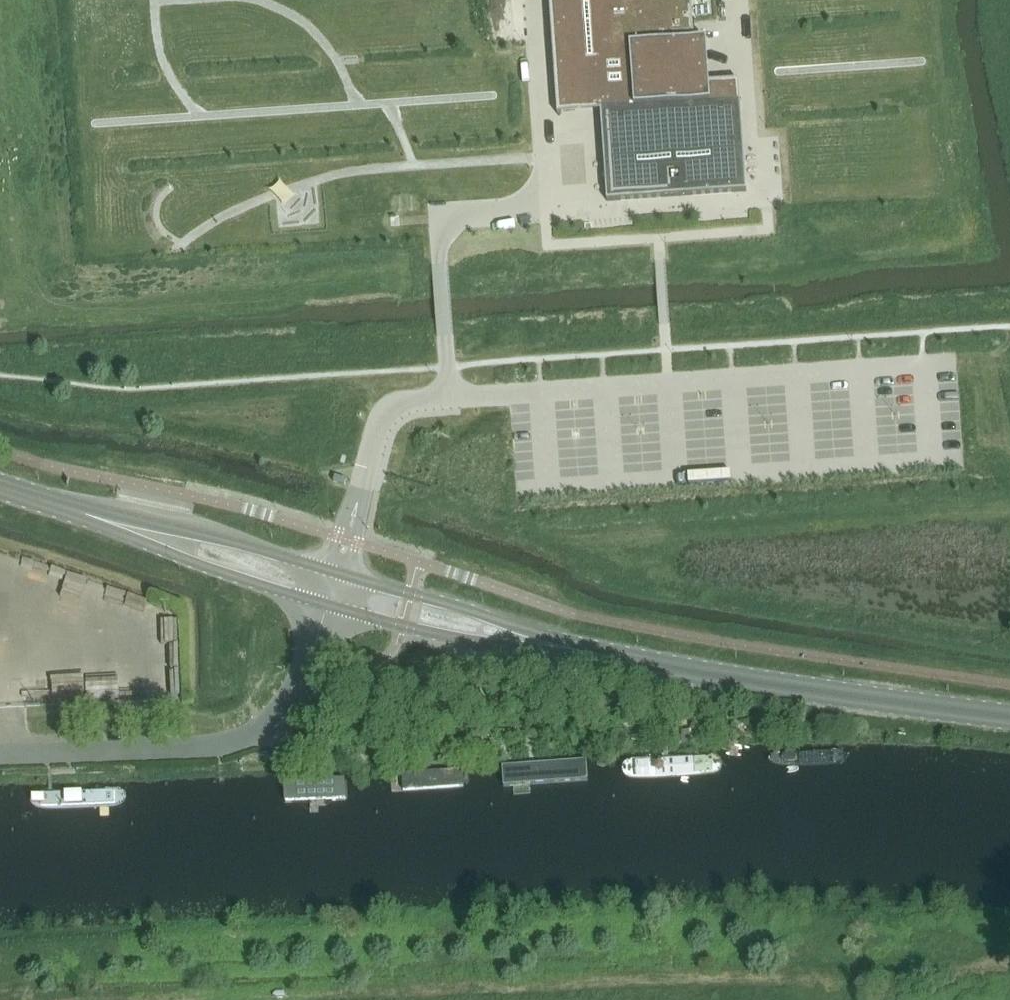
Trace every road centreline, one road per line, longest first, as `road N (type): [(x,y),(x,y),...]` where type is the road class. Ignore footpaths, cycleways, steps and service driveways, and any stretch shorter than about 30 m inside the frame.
road 1 (secondary): [(1009,715),(709,676),(550,644)]
road 2 (unclassified): [(0,756),(206,748),(245,738),(296,693),(329,604)]
road 3 (secondary): [(115,523),(195,562),(329,604)]
road 4 (secondary): [(338,572),(204,536),(115,523)]
road 5 (secondary): [(329,604),(461,638),(550,644)]
road 6 (secondary): [(550,644),(470,608),(338,572)]
road 7 (secondary): [(115,523),(0,486)]

